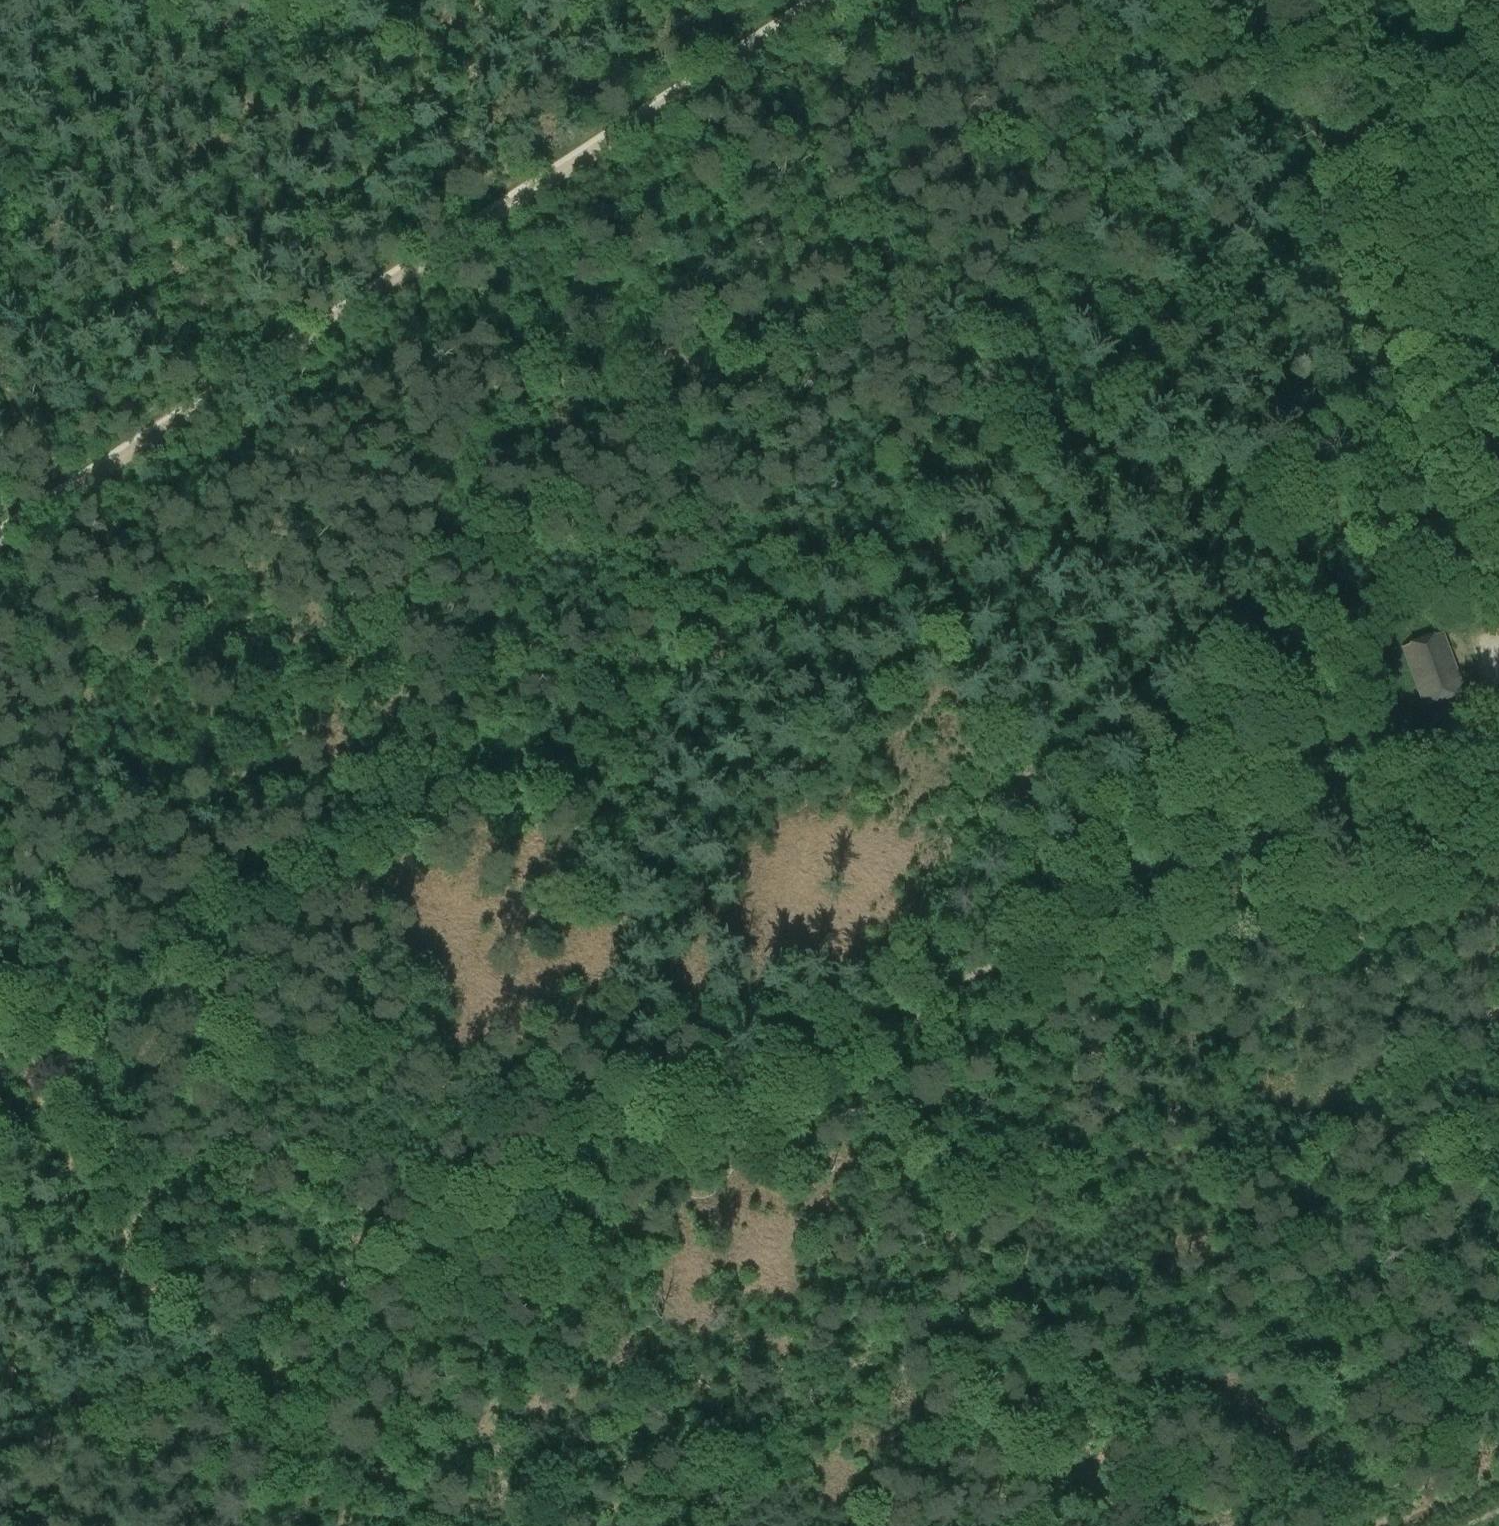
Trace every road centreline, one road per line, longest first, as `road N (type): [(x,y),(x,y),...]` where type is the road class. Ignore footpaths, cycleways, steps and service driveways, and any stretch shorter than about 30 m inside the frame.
road 1 (track): [(1498,717),(925,1003),(780,1085),(207,1358)]
road 2 (track): [(0,536),(195,410),(308,349),(824,0)]
road 3 (track): [(207,1358),(0,935)]
road 4 (track): [(295,1525),(207,1358)]

